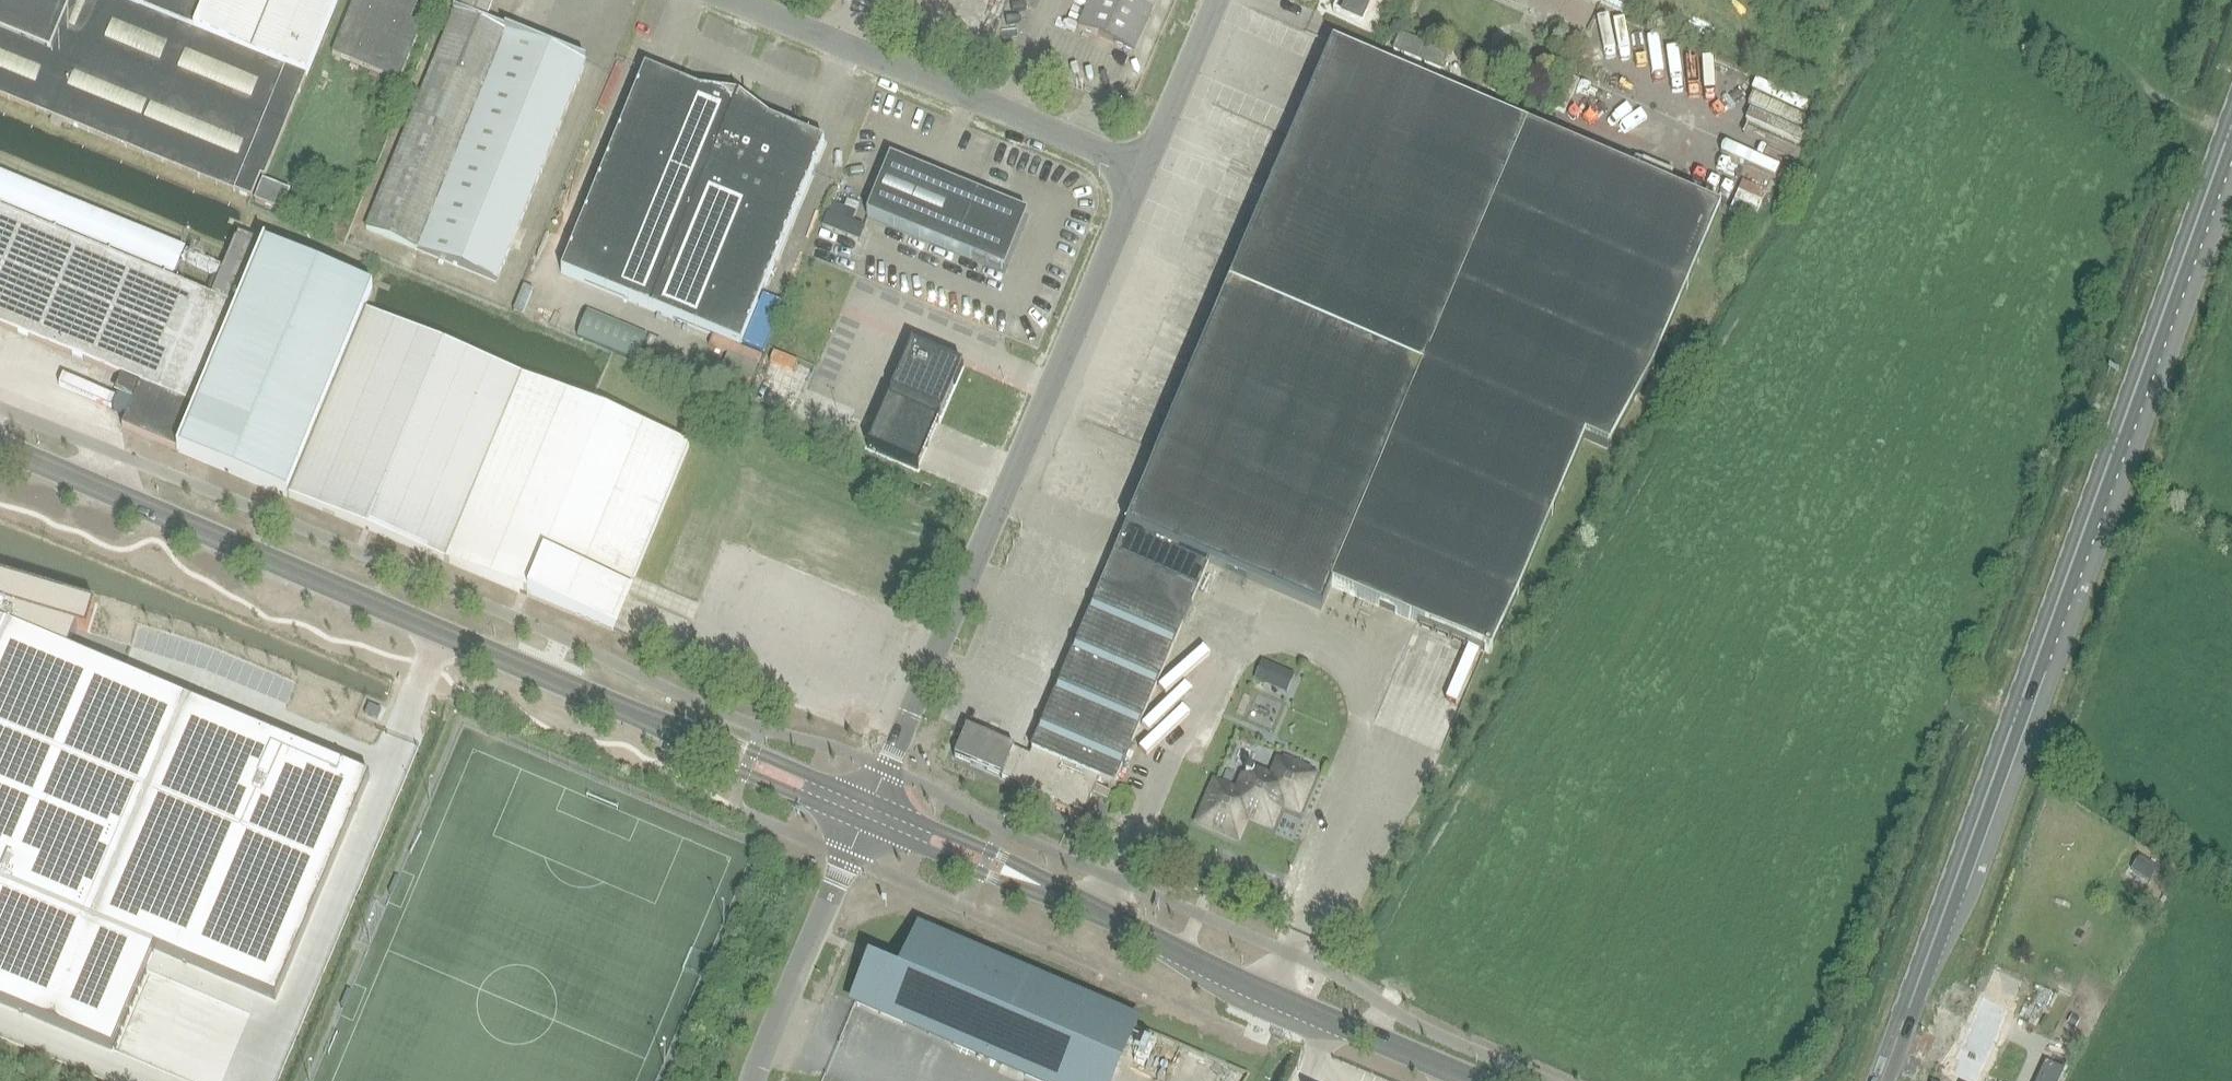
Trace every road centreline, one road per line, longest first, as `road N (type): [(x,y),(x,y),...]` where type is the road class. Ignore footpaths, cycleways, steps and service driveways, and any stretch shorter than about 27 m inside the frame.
road 1 (primary): [(1881,1080),(2075,586),(2231,146)]
road 2 (secondary): [(868,811),(0,443)]
road 3 (unclassified): [(868,811),(1142,170)]
road 4 (secondary): [(1472,1080),(868,811)]
road 5 (unclassified): [(1142,170),(729,0)]
road 6 (unclassified): [(868,811),(759,1080)]
road 7 (unclassified): [(1142,170),(1217,0)]

